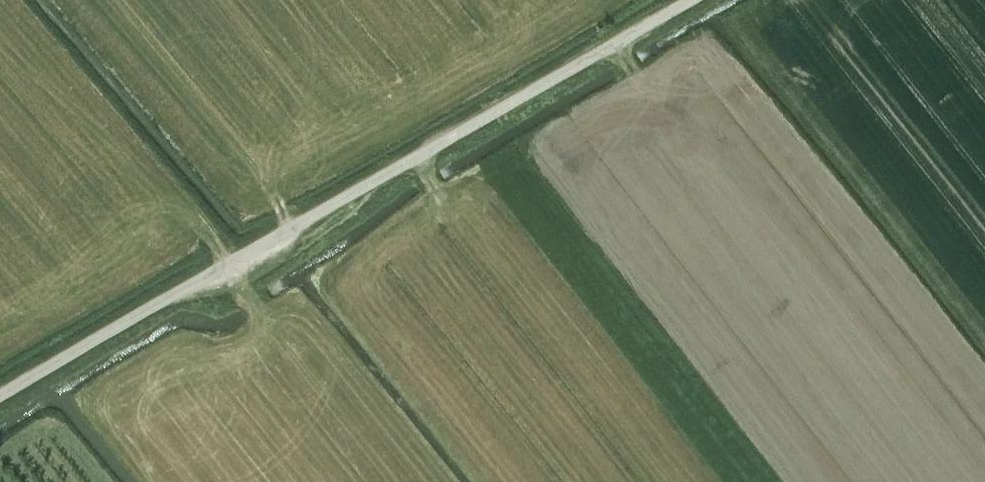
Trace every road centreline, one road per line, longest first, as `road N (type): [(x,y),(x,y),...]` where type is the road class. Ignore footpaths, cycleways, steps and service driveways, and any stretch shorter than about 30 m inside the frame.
road 1 (unclassified): [(0,400),(290,224),(696,0)]

